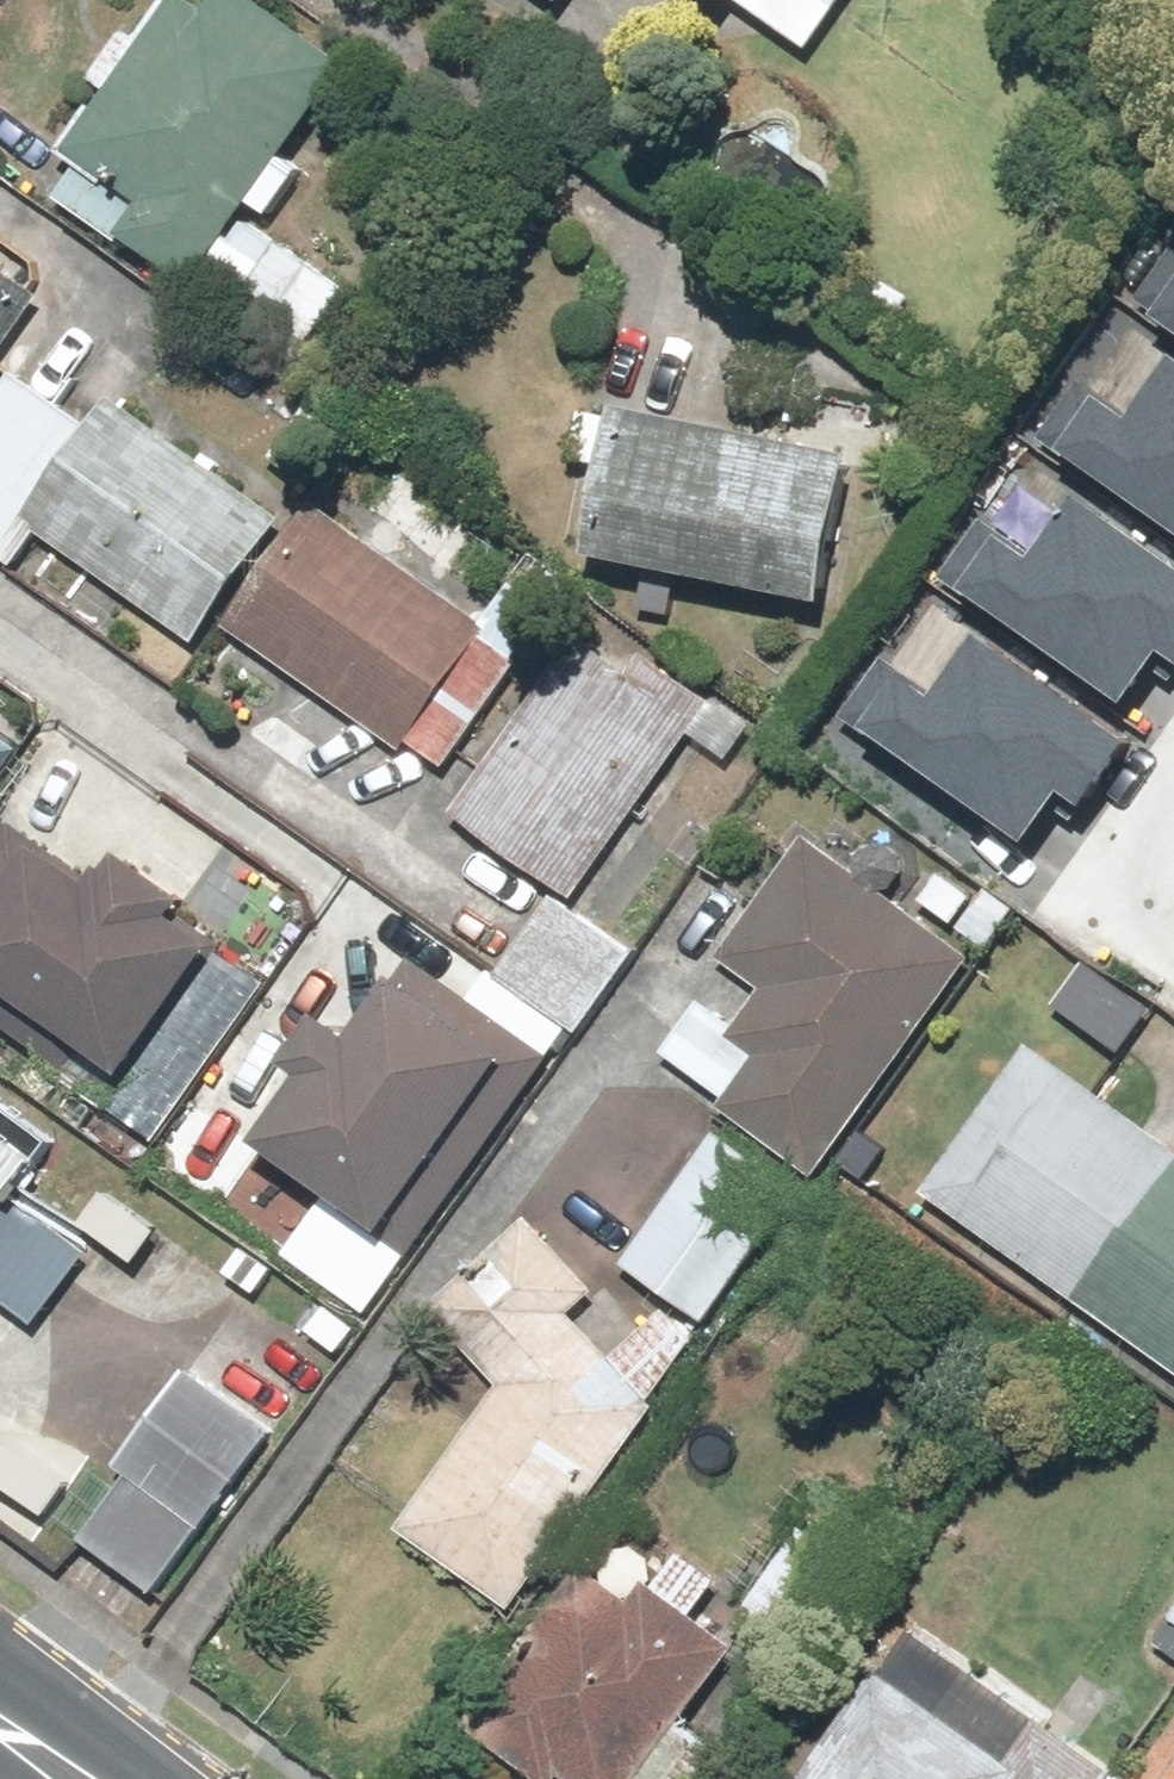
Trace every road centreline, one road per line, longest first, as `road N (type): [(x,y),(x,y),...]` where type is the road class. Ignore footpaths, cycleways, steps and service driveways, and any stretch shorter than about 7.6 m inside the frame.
road 1 (residential): [(1173,952),(1150,921),(1137,873),(1146,813),(1173,757)]

